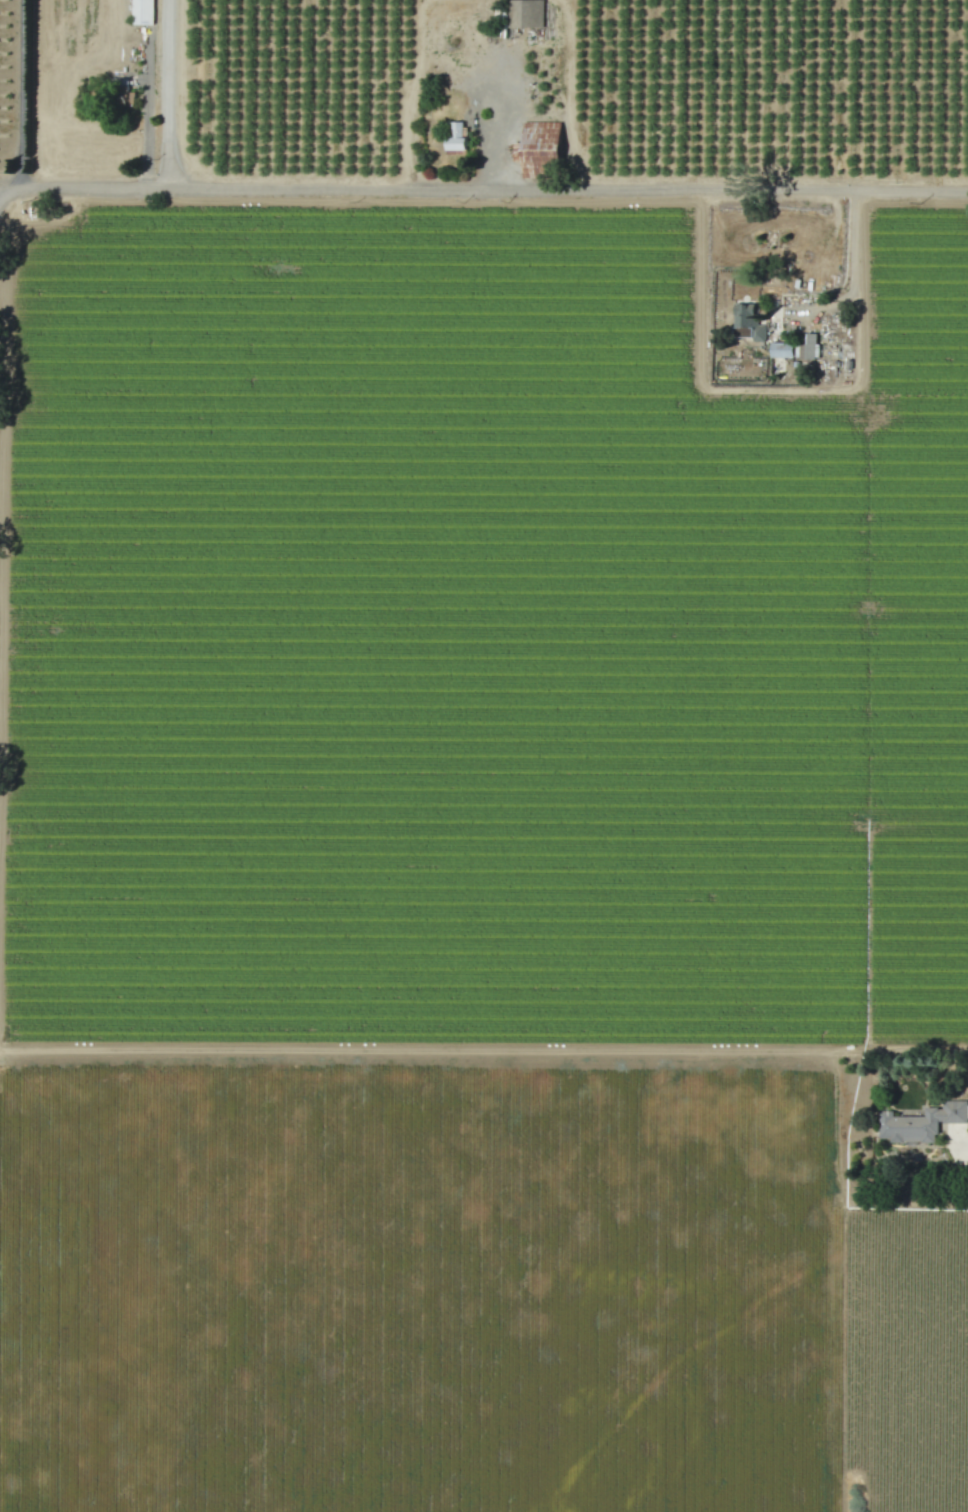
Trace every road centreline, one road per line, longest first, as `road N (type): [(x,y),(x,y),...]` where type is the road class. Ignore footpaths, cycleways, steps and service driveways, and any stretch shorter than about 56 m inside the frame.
road 1 (residential): [(967,187),(0,193)]

